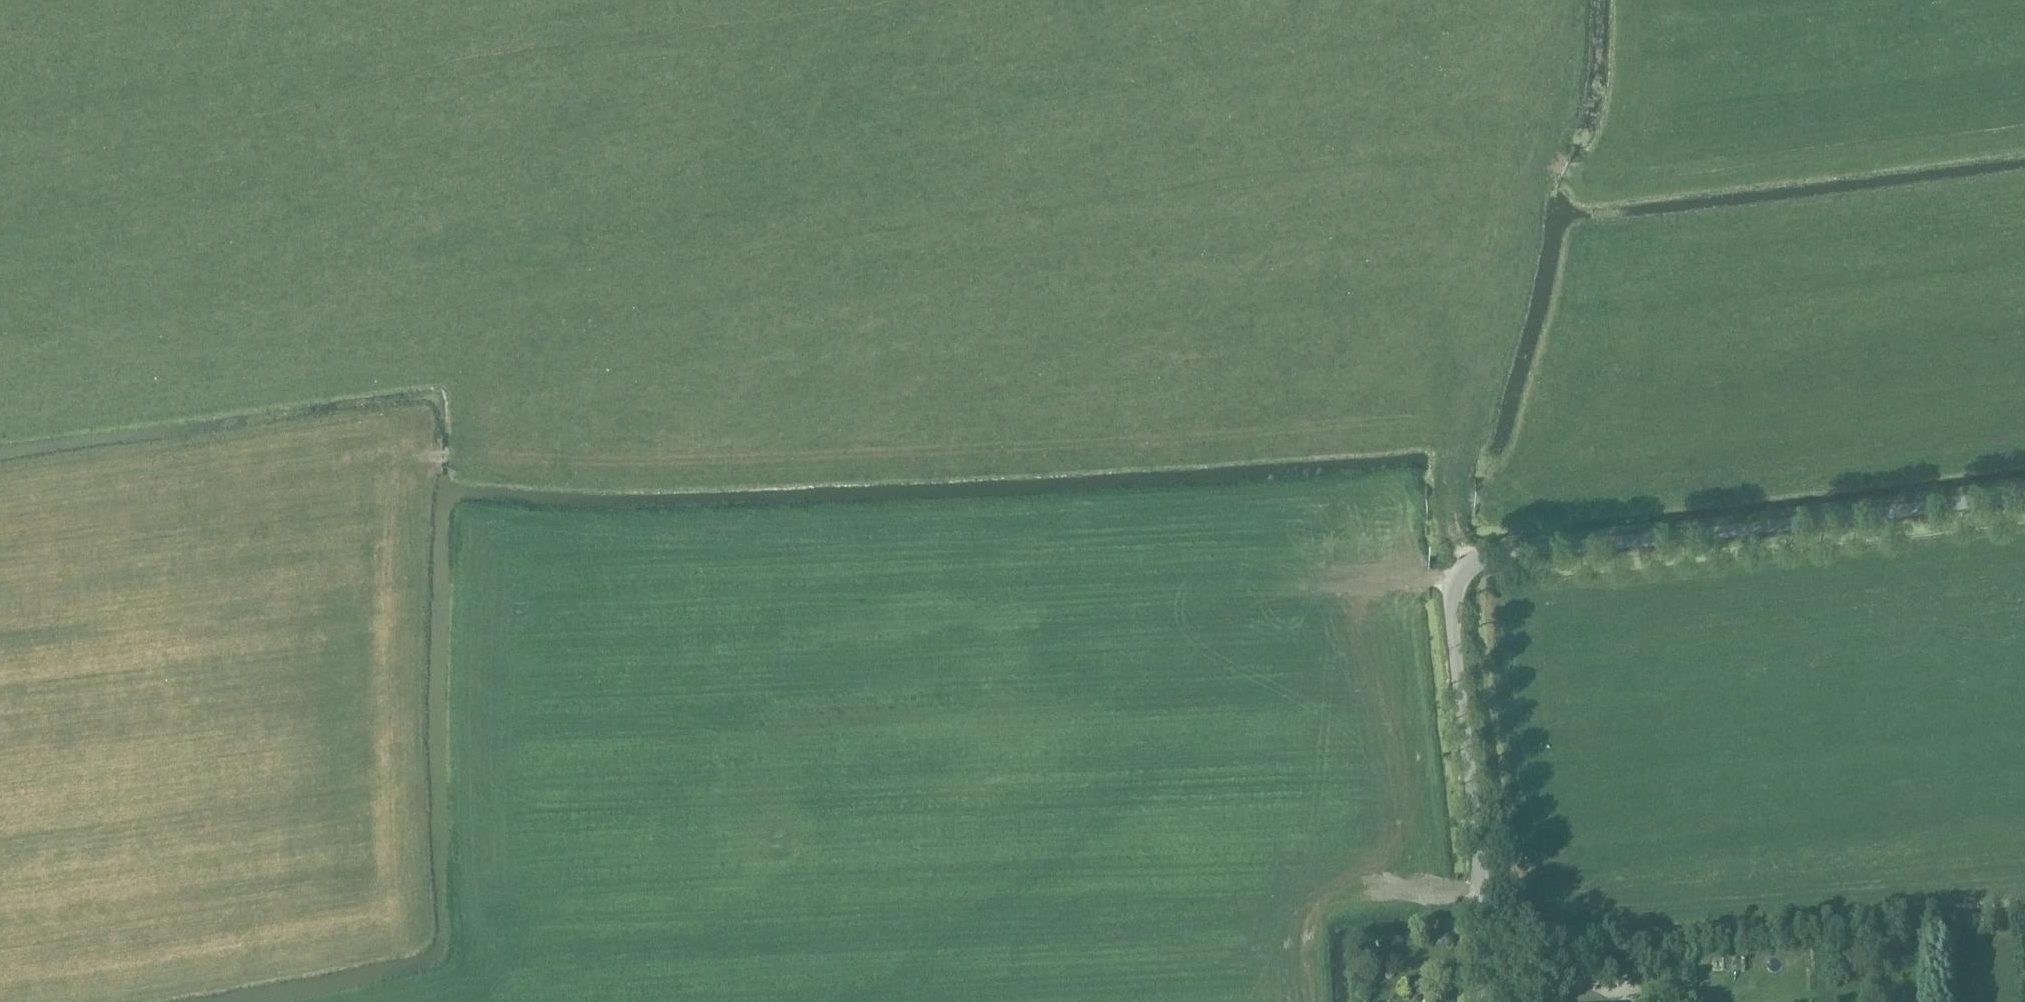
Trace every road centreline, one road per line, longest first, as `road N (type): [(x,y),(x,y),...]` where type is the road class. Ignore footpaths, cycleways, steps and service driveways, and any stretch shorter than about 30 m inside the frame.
road 1 (unclassified): [(1485,1001),(1487,955),(1450,590),(1480,560),(2024,497)]
road 2 (track): [(1455,438),(1451,526),(1480,560)]

